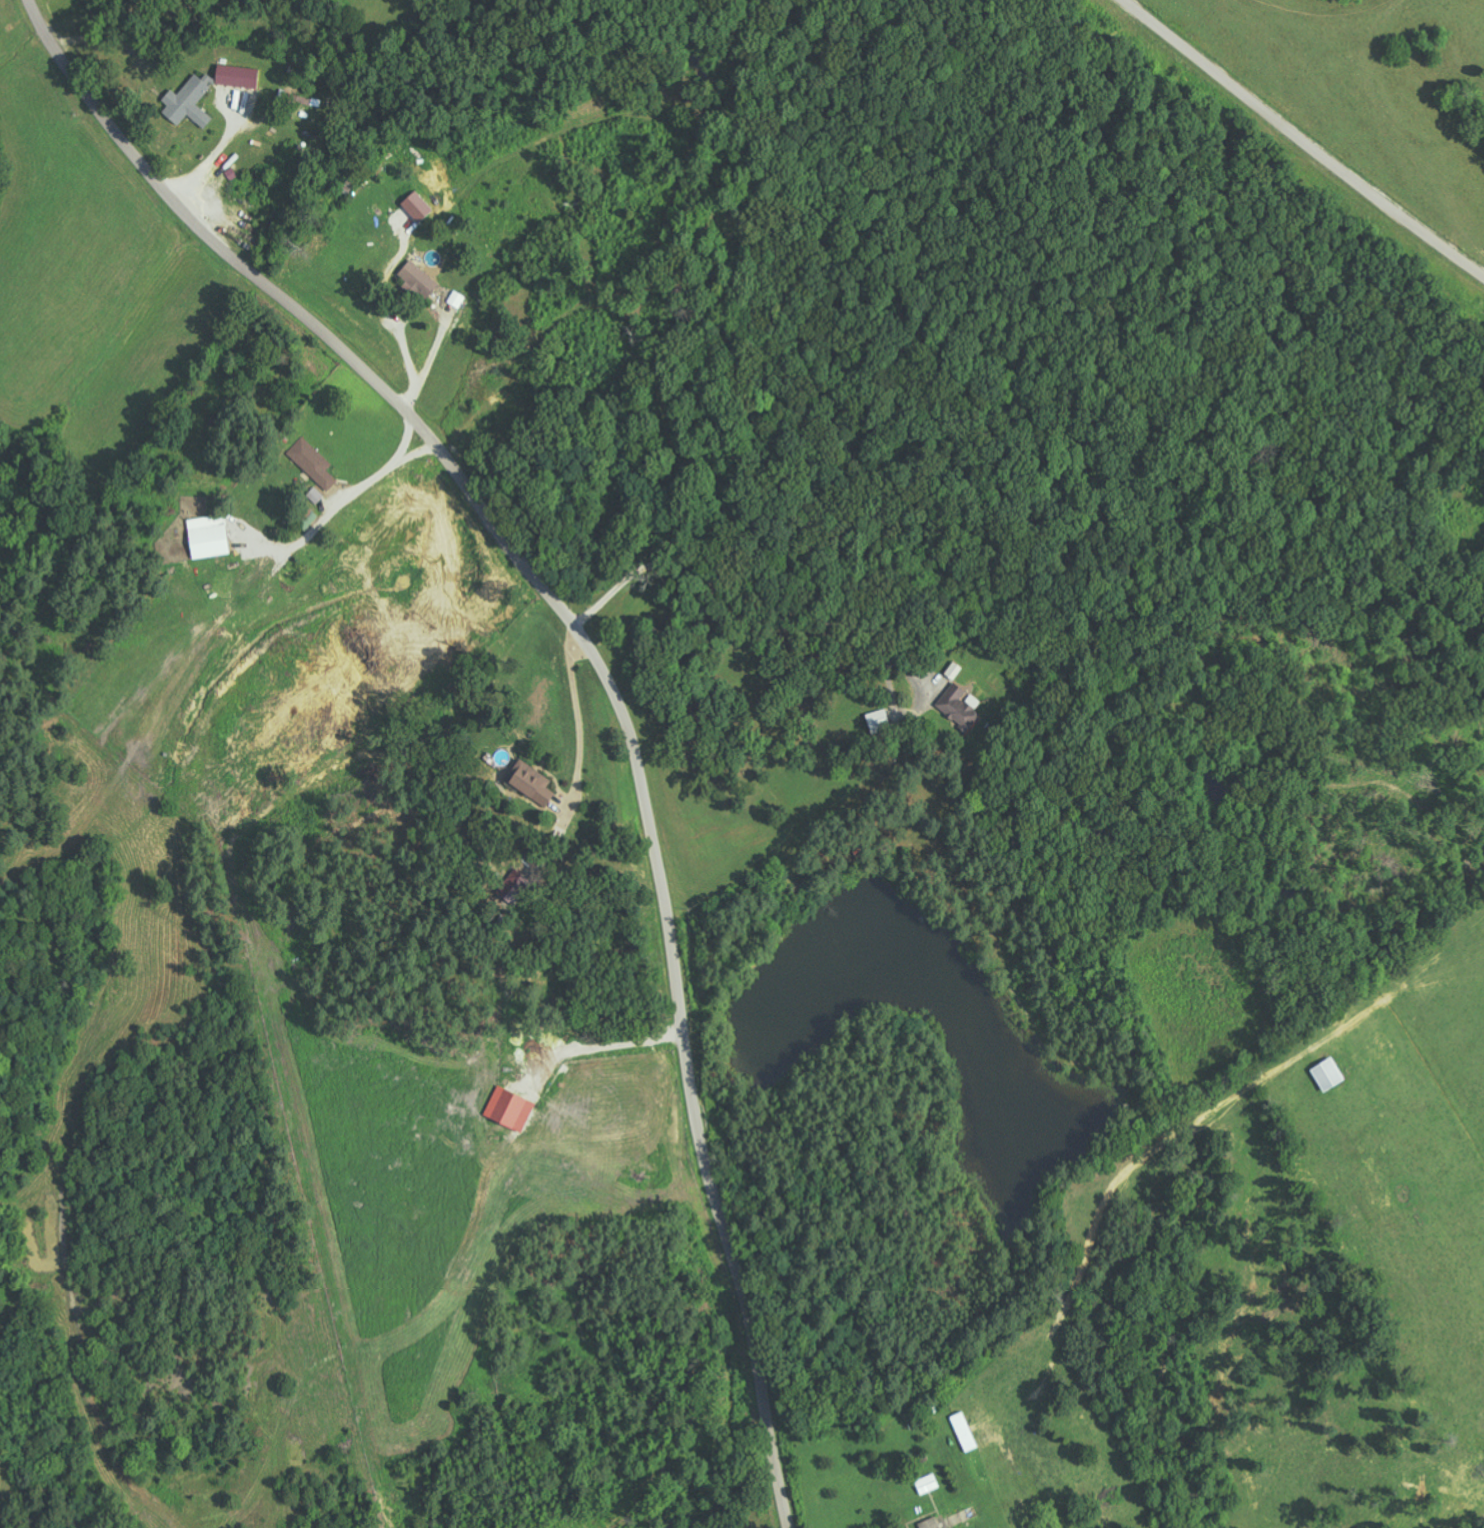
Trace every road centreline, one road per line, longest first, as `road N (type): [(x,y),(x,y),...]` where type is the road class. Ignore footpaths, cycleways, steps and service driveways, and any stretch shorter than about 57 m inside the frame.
road 1 (residential): [(790,1527),(751,1319),(700,1124),(654,824),(614,686),(428,434),(163,187),(82,84),(31,0)]
road 2 (residential): [(1483,275),(1096,0)]

